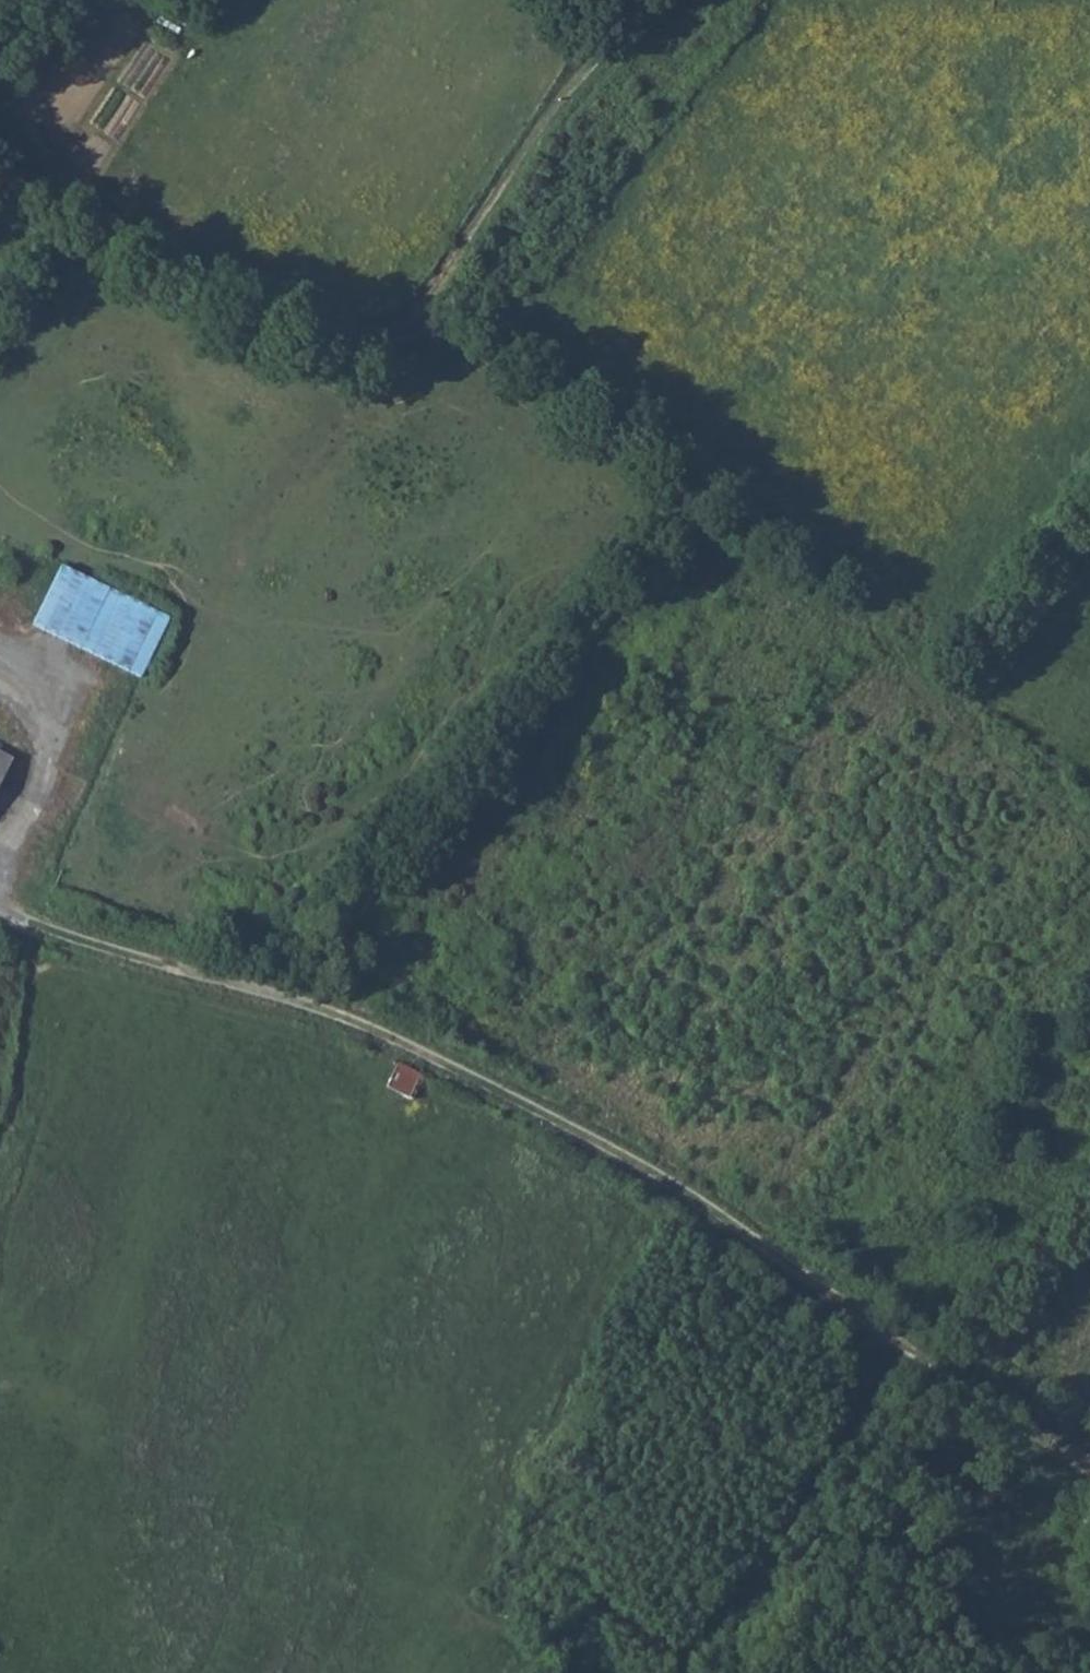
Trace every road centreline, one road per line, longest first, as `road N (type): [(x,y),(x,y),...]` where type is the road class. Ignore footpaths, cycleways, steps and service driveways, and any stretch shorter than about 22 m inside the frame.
road 1 (track): [(111,956),(374,1031),(535,1112),(744,1233),(1089,1469)]
road 2 (track): [(652,0),(565,99),(406,325),(361,342),(300,321),(0,163)]

